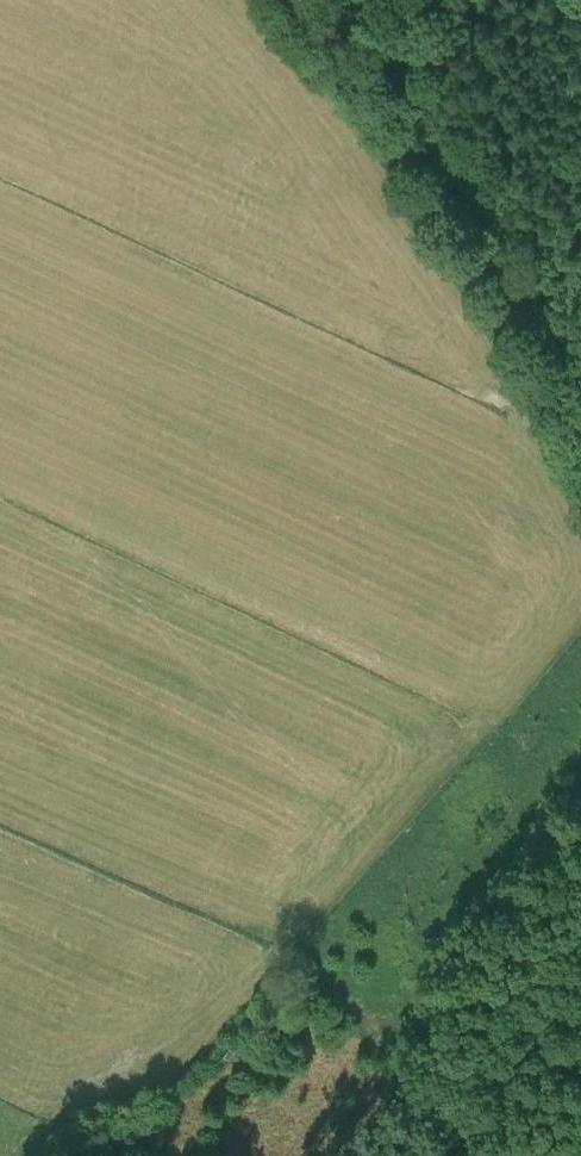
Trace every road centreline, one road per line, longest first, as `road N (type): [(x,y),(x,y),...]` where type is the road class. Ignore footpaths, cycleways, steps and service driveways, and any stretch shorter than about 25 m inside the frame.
road 1 (track): [(580,464),(377,132),(270,0)]

